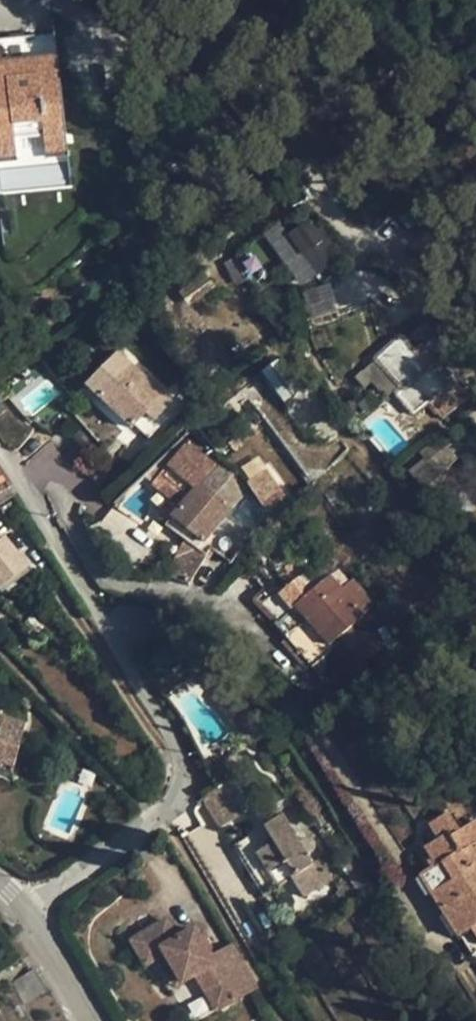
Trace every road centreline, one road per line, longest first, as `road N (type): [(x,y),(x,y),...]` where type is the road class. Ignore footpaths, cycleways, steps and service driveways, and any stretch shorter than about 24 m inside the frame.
road 1 (residential): [(27,915),(162,815),(186,772),(113,631),(0,451)]
road 2 (residential): [(27,915),(93,1020)]

